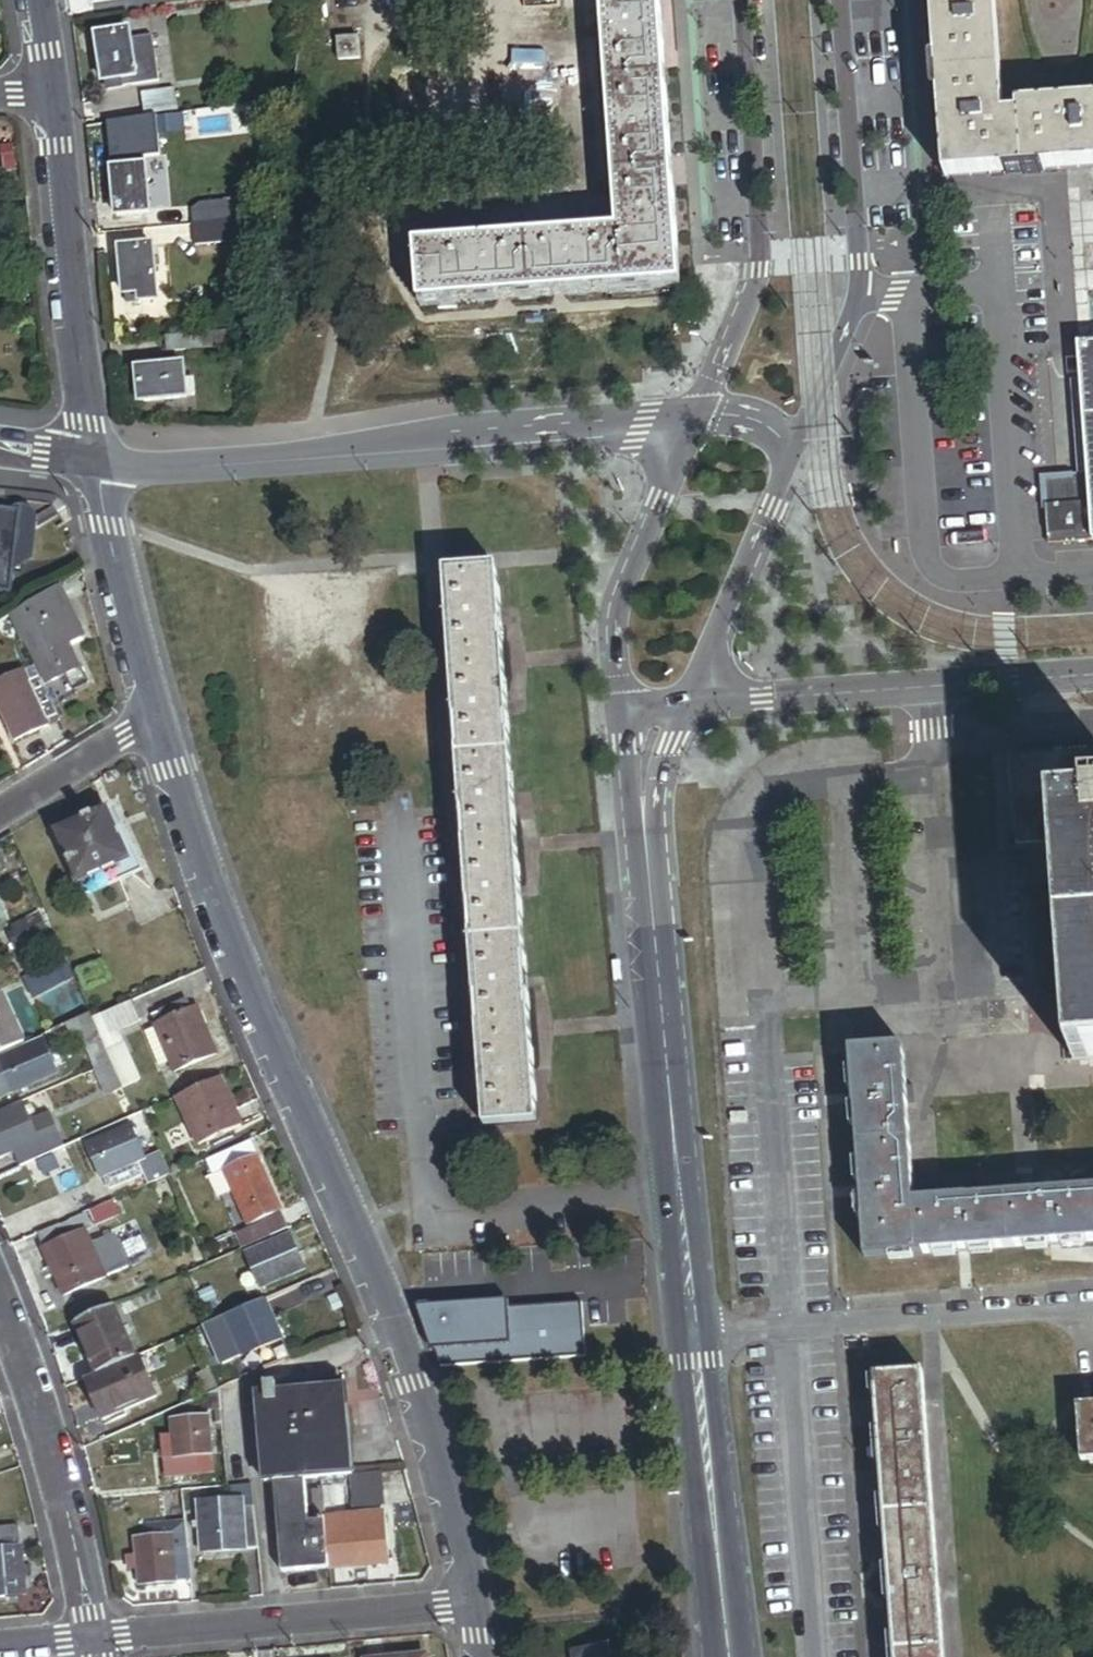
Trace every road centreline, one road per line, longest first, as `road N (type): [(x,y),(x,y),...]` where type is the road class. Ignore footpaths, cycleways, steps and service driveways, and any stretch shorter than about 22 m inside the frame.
road 1 (residential): [(472,1606),(416,1383),(219,916),(158,716)]
road 2 (tertiary): [(693,420),(197,467),(97,461)]
road 3 (tertiary): [(693,1333),(641,793),(646,749)]
road 4 (tertiary): [(793,455),(857,295),(839,0)]
road 5 (tertiary): [(741,0),(759,284),(693,420)]
road 6 (residential): [(688,702),(1092,673)]
road 7 (residential): [(1092,1305),(693,1333)]
road 8 (residential): [(472,1606),(94,1639)]
road 9 (residential): [(97,461),(55,95)]
road 10 (residential): [(0,1297),(62,1483),(94,1639)]
road 11 (tertiary): [(727,1656),(693,1333)]
road 12 (tertiary): [(693,420),(625,589),(617,621),(623,704)]
road 13 (tertiary): [(688,702),(793,455)]
road 14 (residential): [(158,716),(97,461)]
road 15 (residential): [(158,716),(0,814)]

